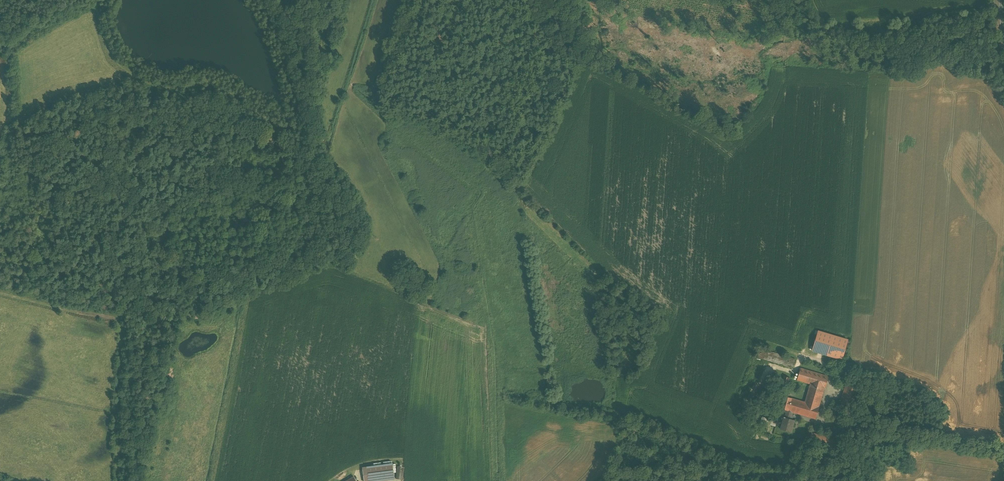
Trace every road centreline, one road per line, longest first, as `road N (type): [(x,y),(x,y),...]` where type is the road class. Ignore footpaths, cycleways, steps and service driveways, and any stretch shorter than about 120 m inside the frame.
road 1 (residential): [(595,480),(639,465),(809,480)]

